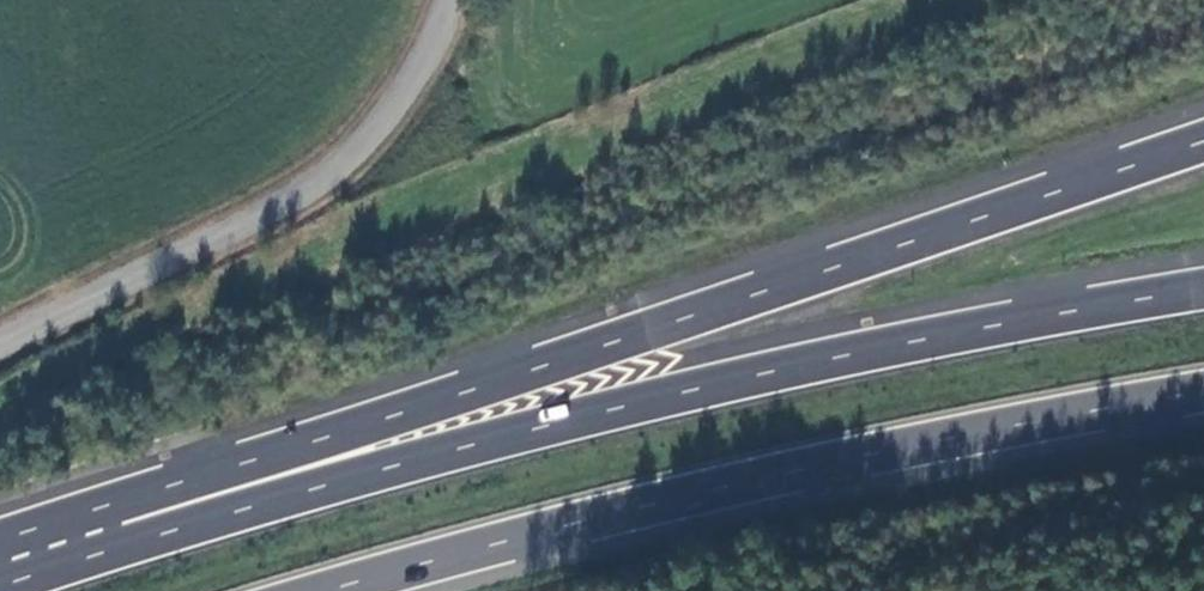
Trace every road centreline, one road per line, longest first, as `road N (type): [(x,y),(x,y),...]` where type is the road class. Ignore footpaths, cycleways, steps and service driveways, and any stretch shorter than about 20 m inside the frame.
road 1 (motorway): [(1203,146),(117,527)]
road 2 (trunk): [(1203,295),(798,374),(117,527)]
road 3 (trunk): [(346,590),(803,477),(1203,398)]
road 4 (unclassified): [(450,0),(395,118),(345,170),(279,210),(0,344)]
road 5 (trunk): [(117,527),(0,565)]

